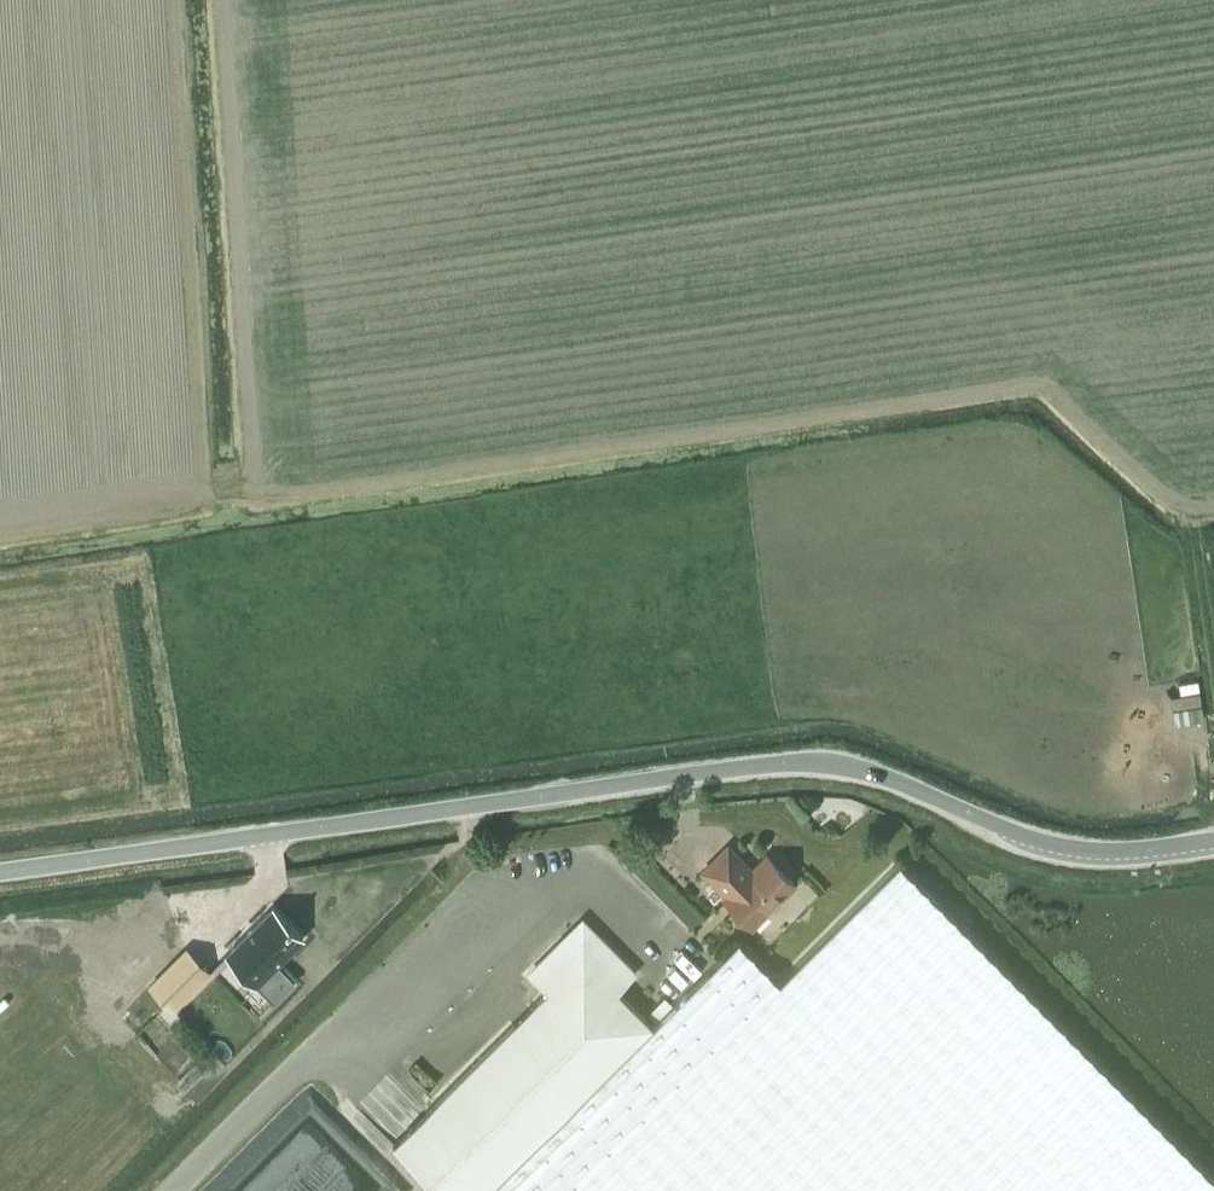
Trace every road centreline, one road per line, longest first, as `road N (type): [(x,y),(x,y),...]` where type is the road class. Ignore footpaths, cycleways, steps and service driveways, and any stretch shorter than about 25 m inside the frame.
road 1 (tertiary): [(0,866),(817,760),(879,775),(1036,841),(1092,852),(1213,840)]

